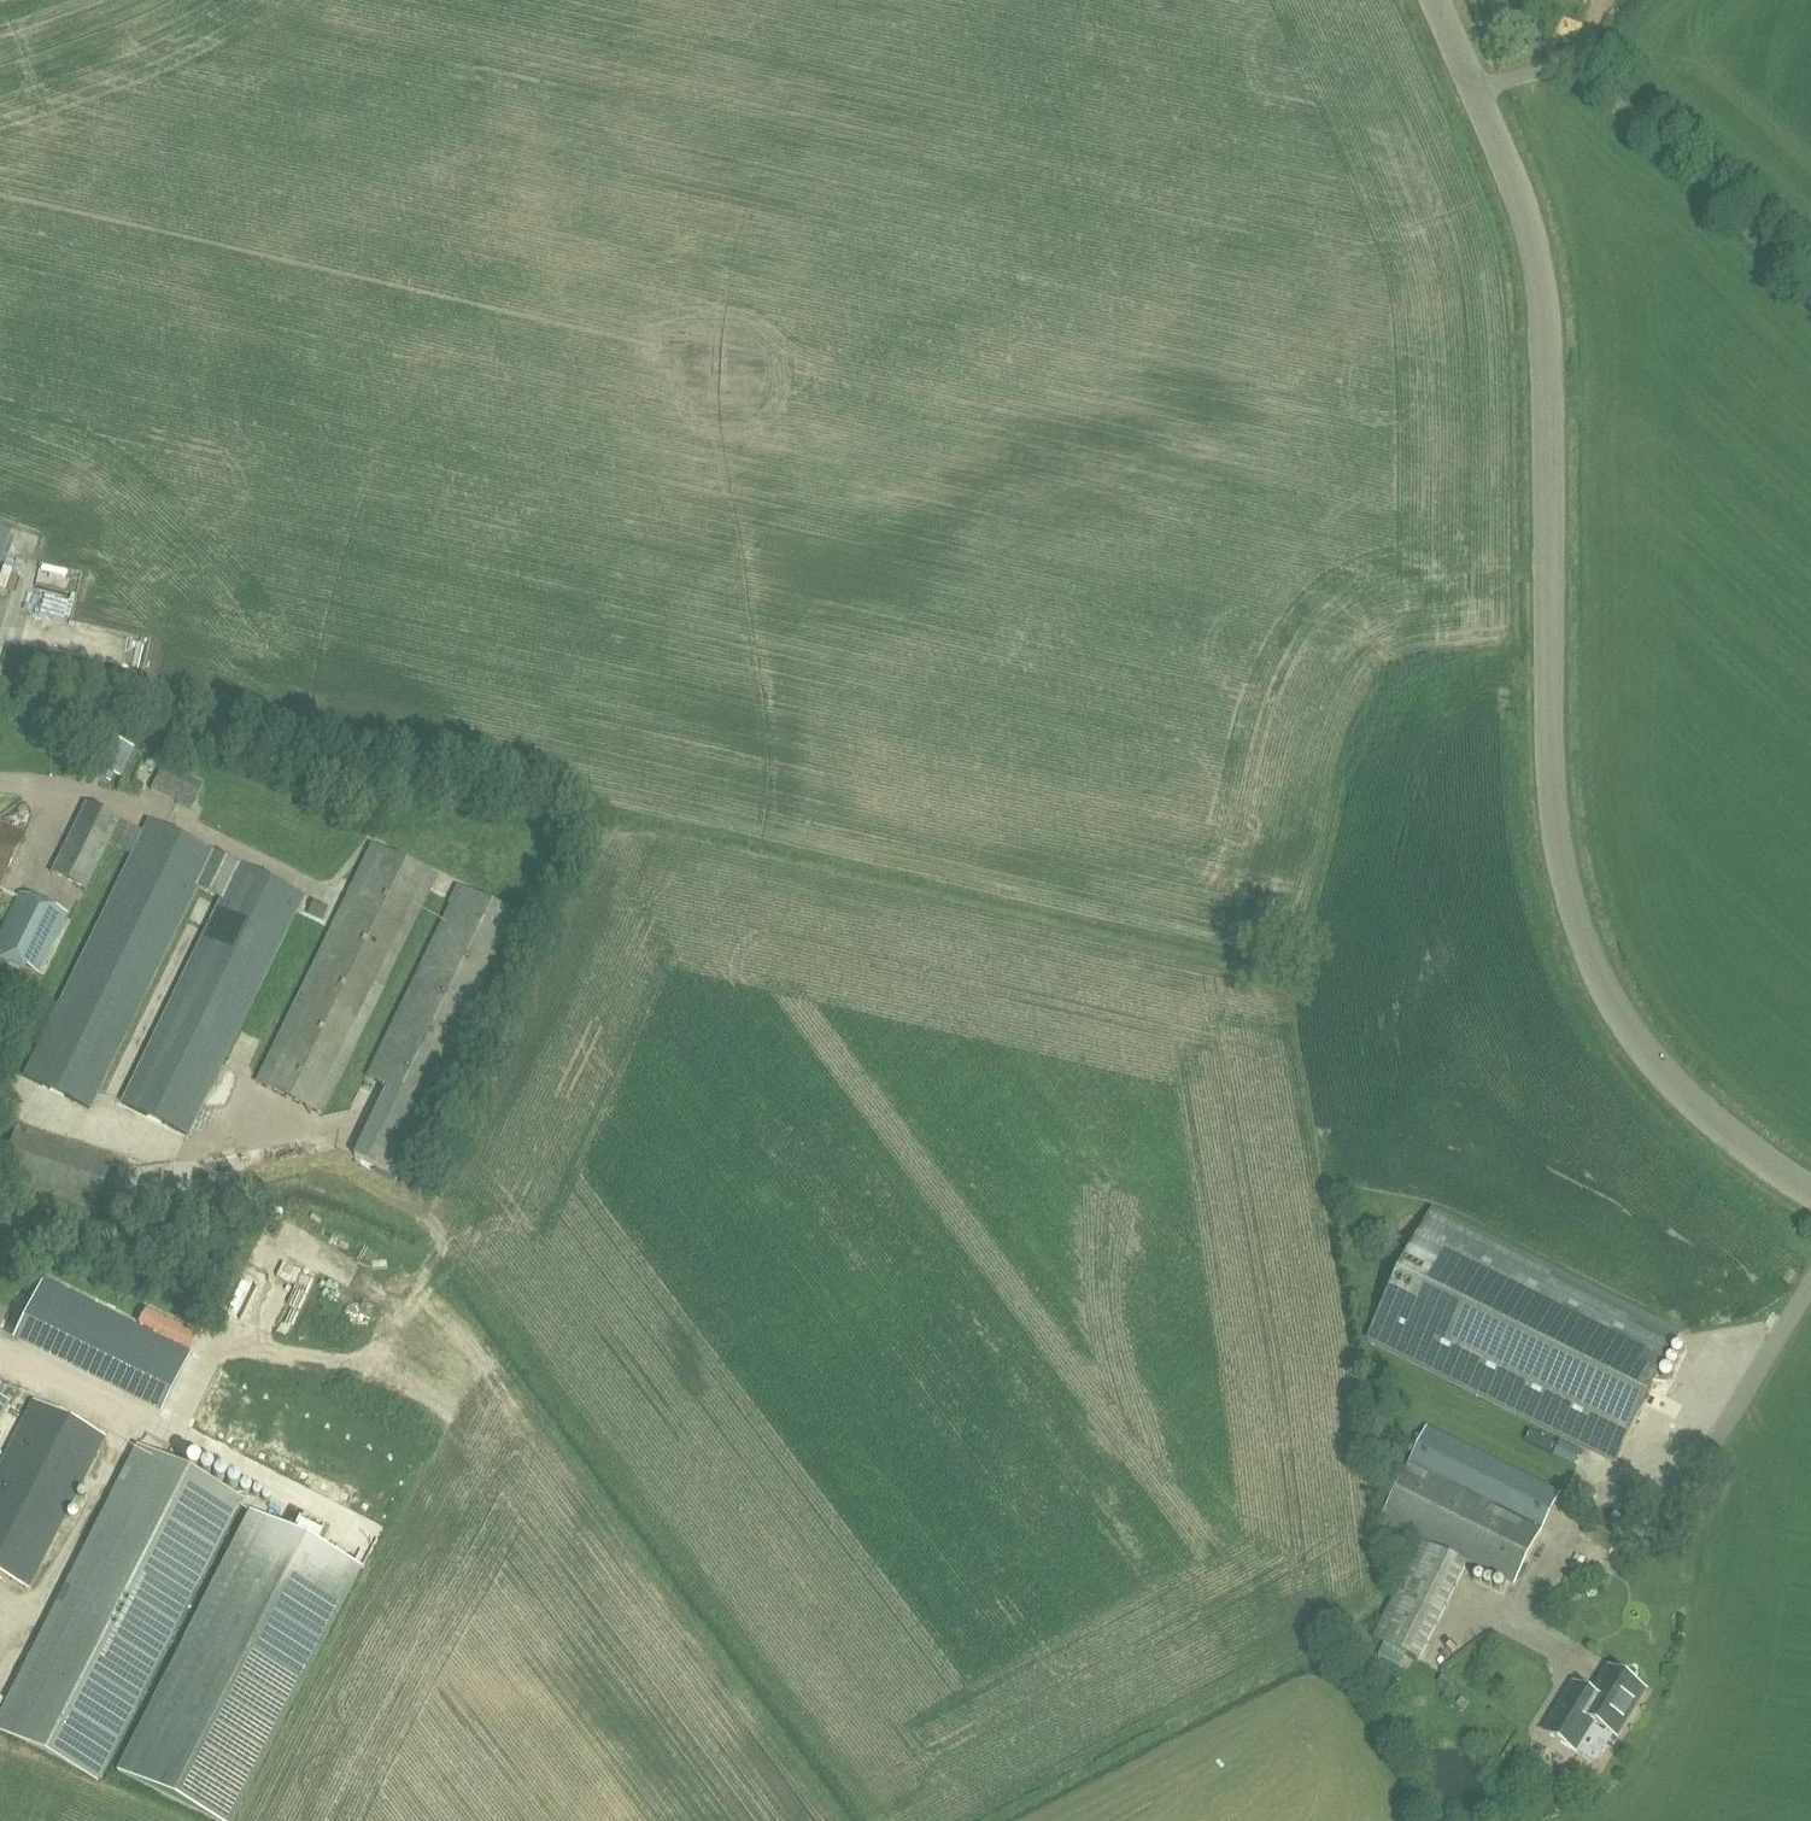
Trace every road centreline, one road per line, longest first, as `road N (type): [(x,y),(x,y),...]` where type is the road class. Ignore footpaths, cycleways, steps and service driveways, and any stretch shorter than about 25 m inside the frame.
road 1 (unclassified): [(1810,1191),(1732,1139),(1656,1066),(1622,1019),(1570,909),(1548,780),(1545,339),(1522,205),(1475,98)]
road 2 (unclassified): [(1810,286),(1580,76),(1546,71),(1475,98)]

